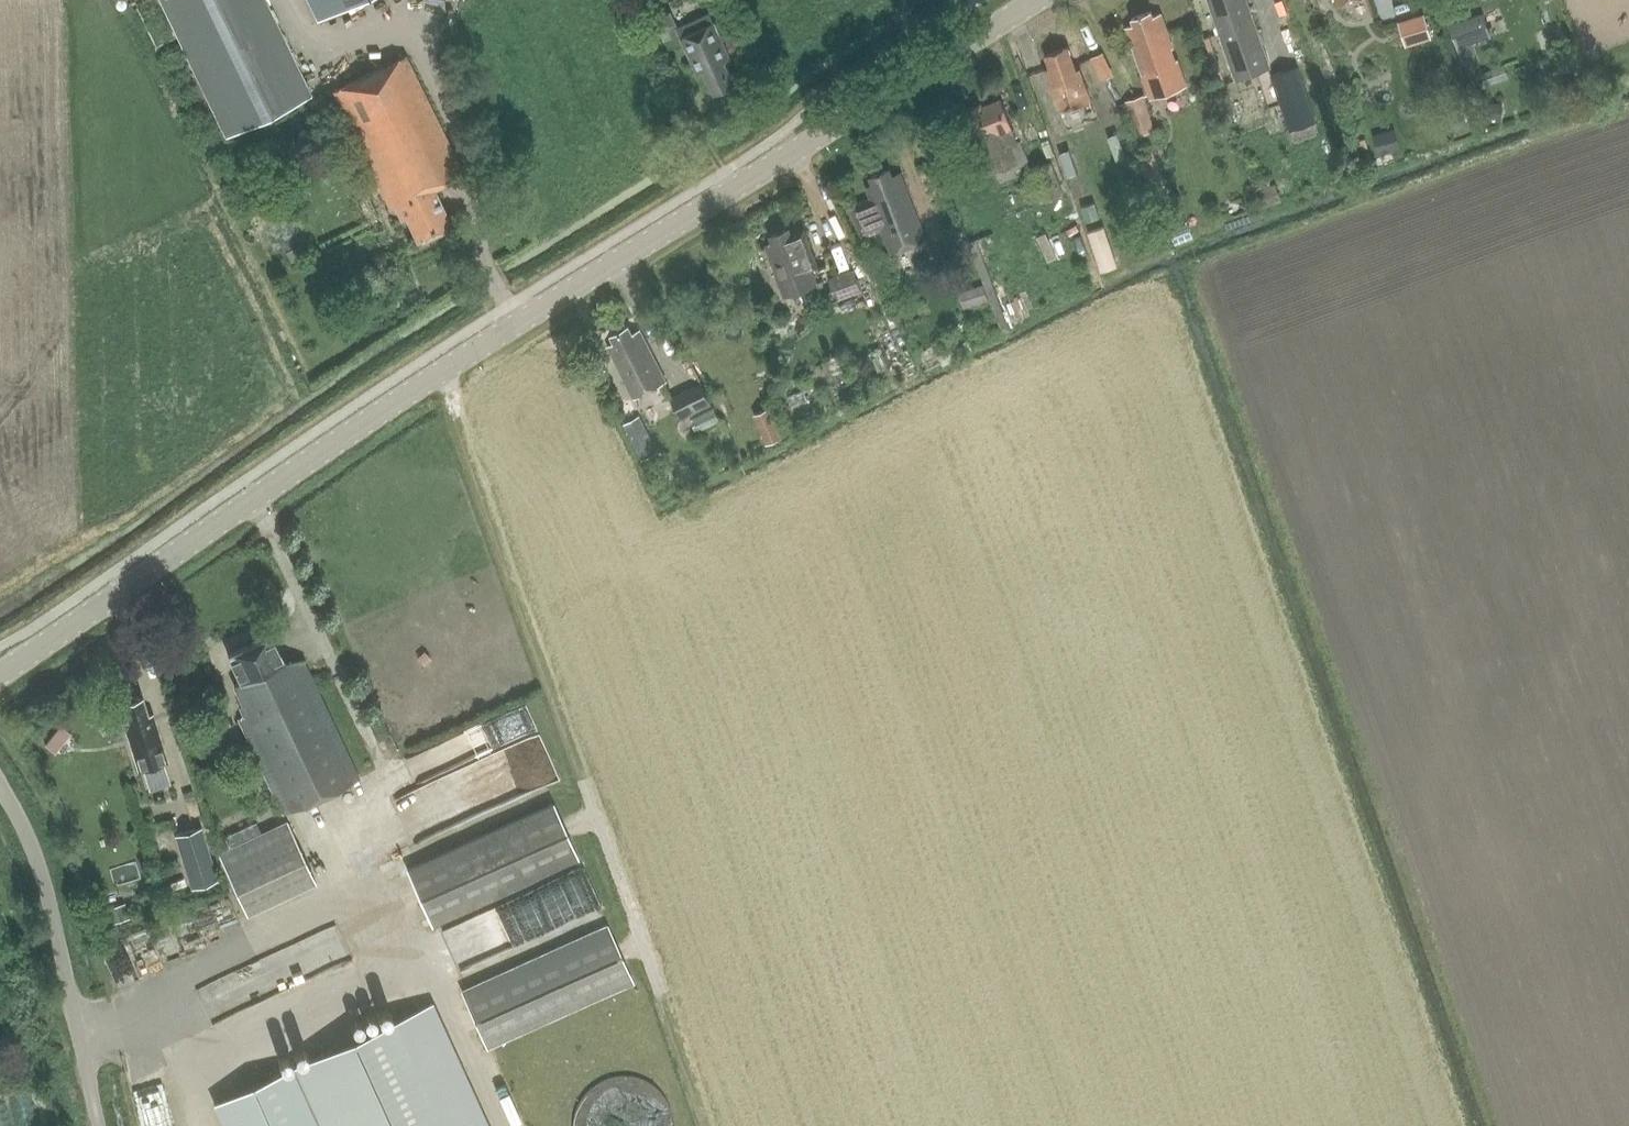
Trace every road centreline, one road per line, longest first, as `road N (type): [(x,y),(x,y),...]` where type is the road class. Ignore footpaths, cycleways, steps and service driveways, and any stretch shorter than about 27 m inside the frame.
road 1 (tertiary): [(0,675),(438,373),(1042,0)]
road 2 (track): [(438,373),(703,1125)]
road 3 (unclassified): [(97,1125),(35,858),(0,788)]

